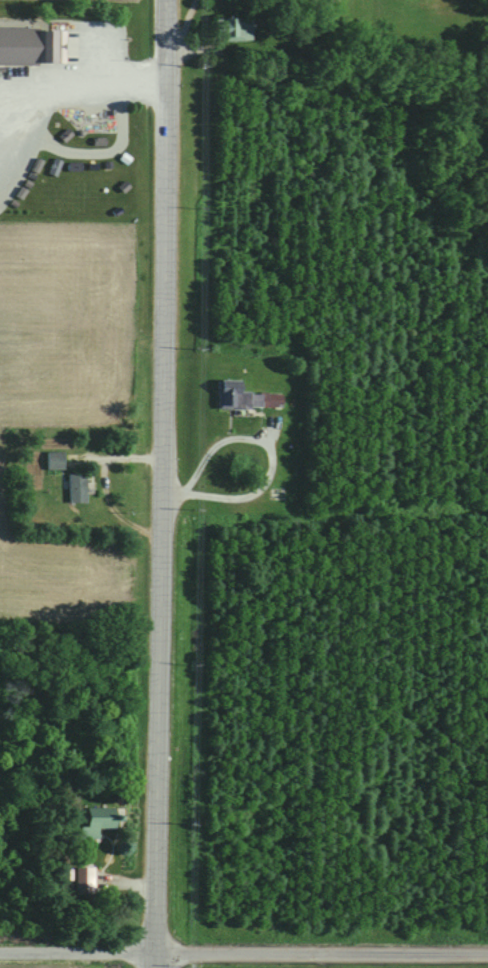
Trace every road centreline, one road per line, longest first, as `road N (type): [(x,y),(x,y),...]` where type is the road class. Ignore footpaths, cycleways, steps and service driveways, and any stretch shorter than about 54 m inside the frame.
road 1 (secondary): [(152,967),(164,0)]
road 2 (residential): [(0,955),(487,959)]

